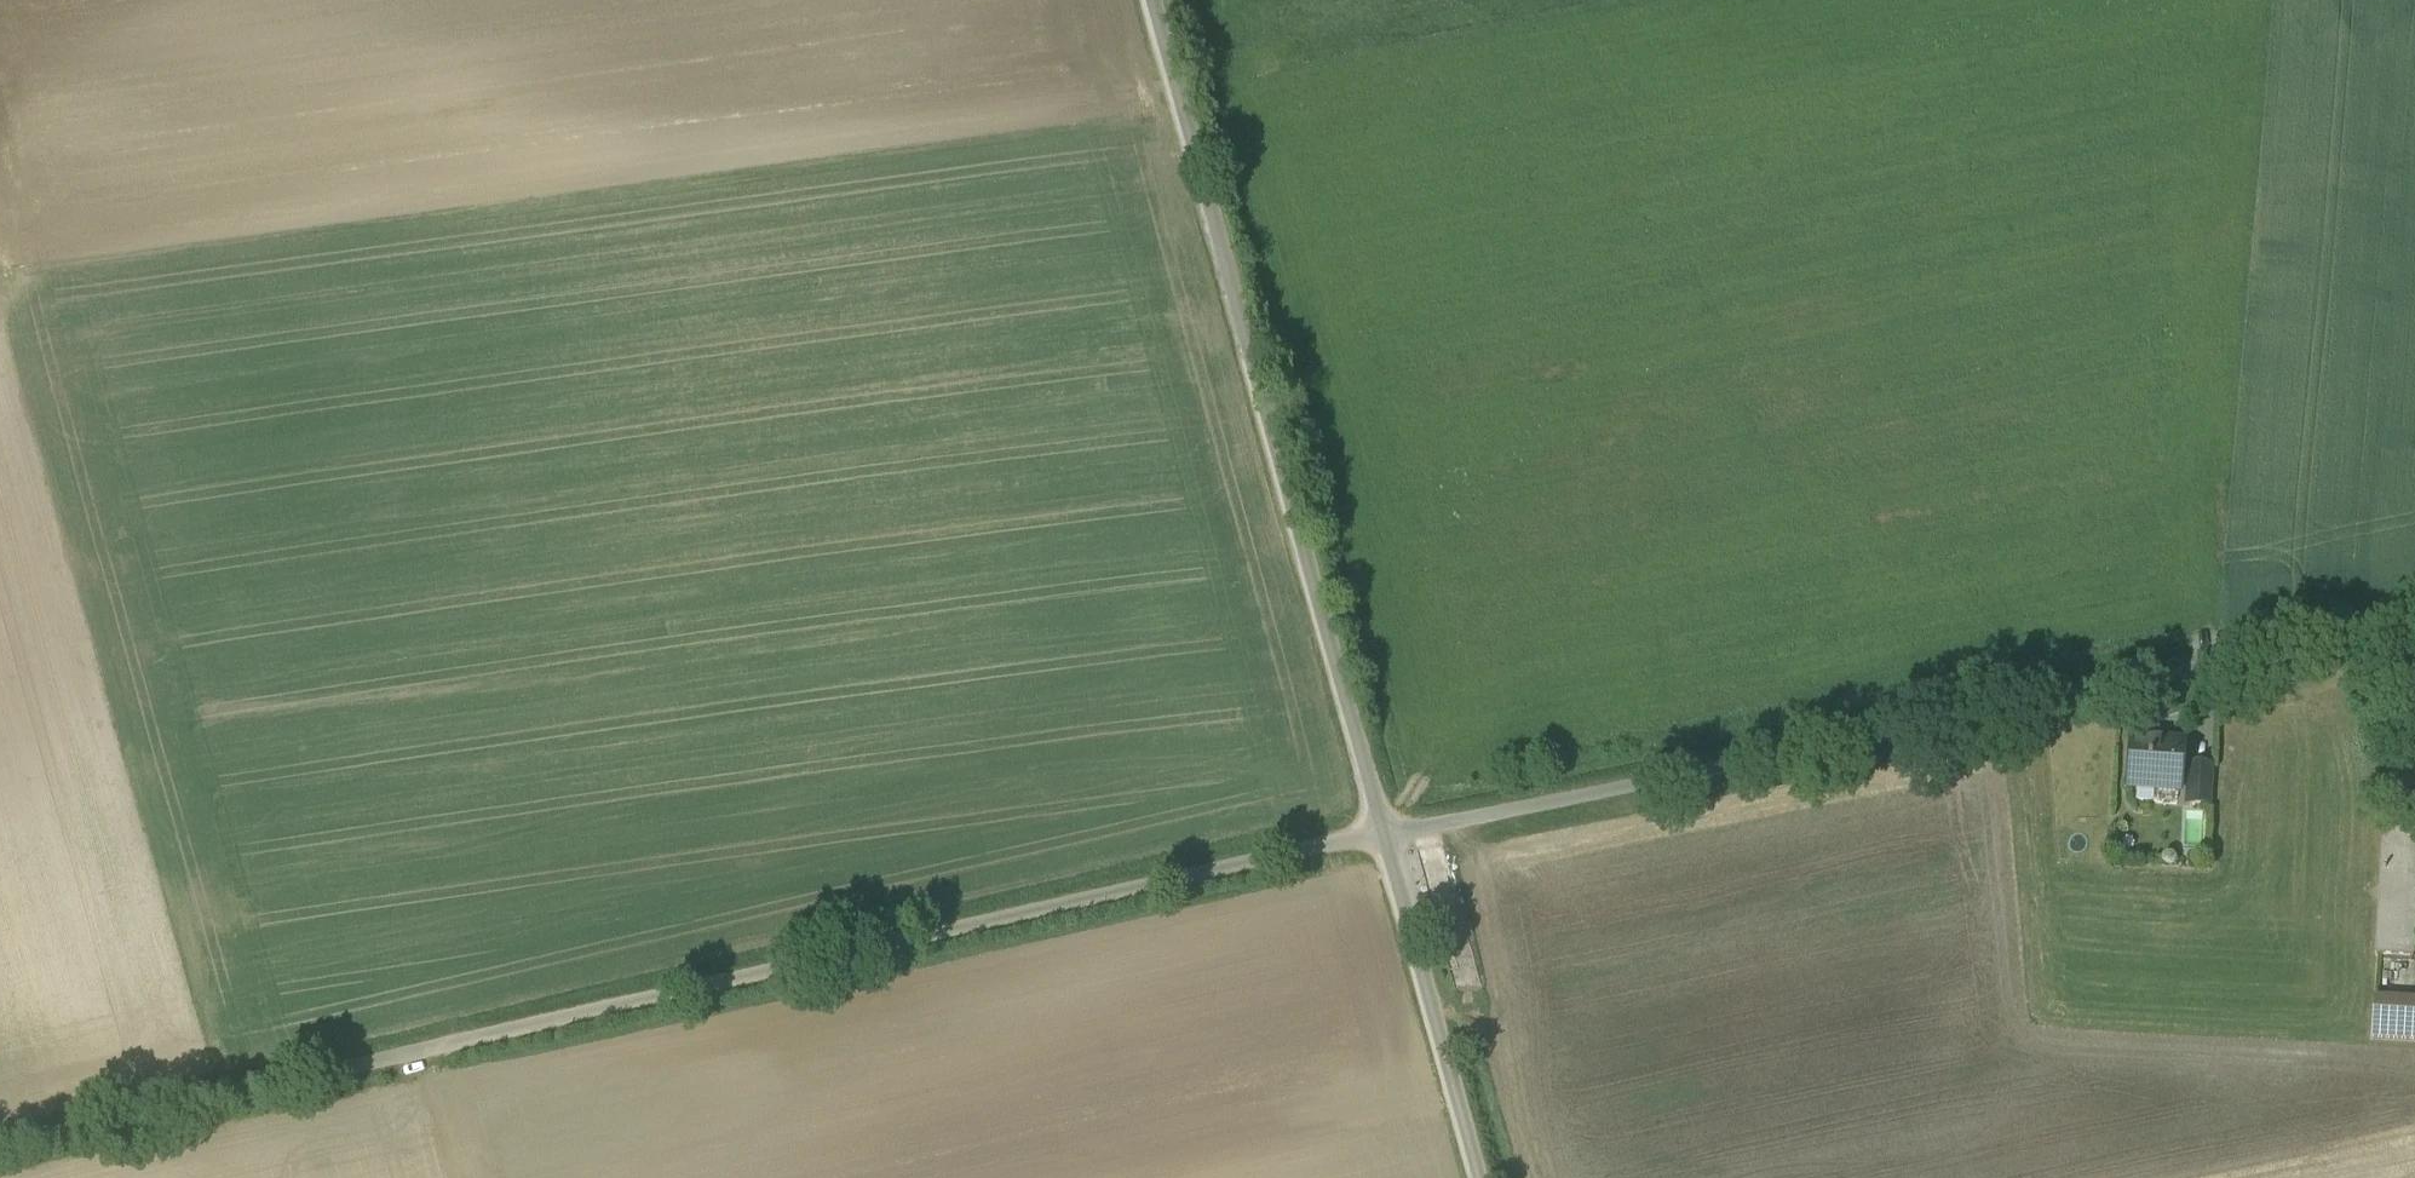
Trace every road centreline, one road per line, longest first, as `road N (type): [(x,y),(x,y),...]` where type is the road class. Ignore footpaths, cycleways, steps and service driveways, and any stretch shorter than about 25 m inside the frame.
road 1 (unclassified): [(1379,828),(0,1125)]
road 2 (unclassified): [(1379,828),(2414,589)]
road 3 (unclassified): [(1379,828),(1149,0)]
road 4 (unclassified): [(1483,1177),(1379,828)]

